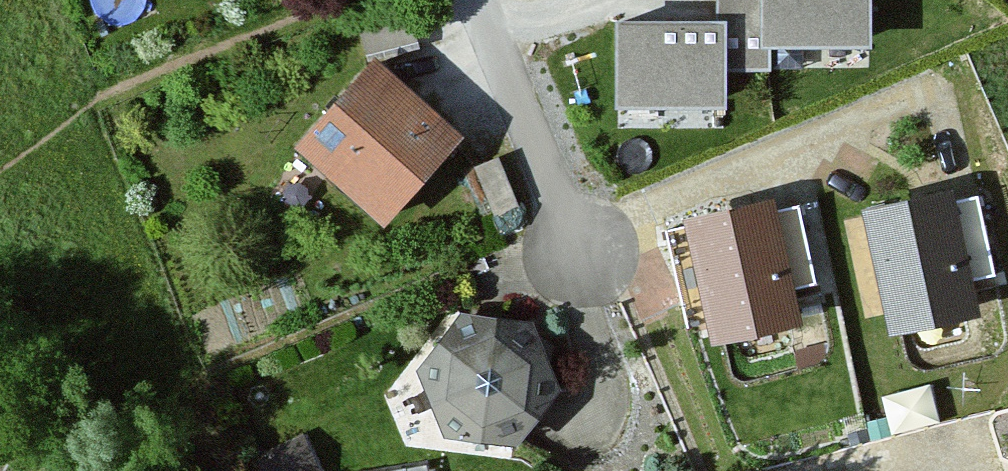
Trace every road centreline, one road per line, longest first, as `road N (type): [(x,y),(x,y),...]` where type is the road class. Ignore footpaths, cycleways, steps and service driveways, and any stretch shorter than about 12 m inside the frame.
road 1 (residential): [(473,0),(582,254)]

